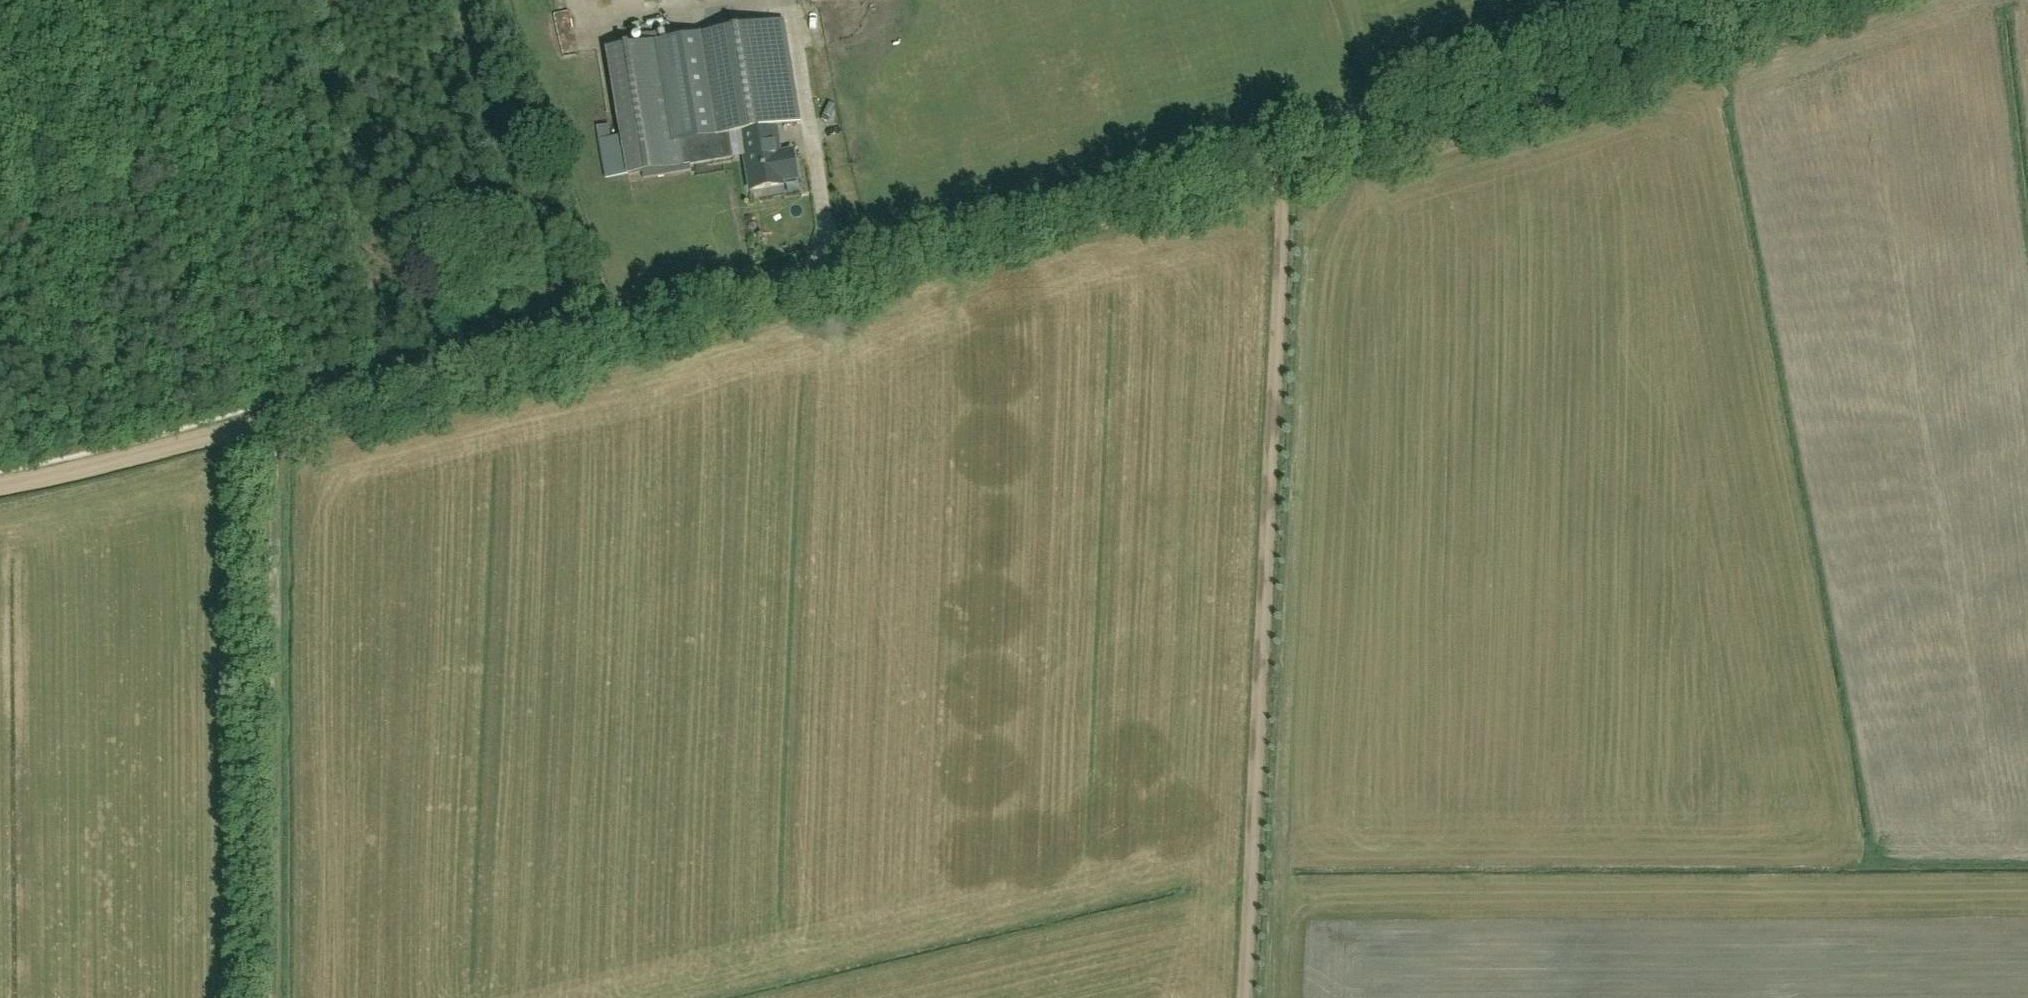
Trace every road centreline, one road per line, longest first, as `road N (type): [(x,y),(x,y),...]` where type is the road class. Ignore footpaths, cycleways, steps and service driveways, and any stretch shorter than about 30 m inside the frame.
road 1 (unclassified): [(601,331),(1288,133),(1662,0)]
road 2 (track): [(0,487),(601,331)]
road 3 (track): [(488,0),(601,331)]

